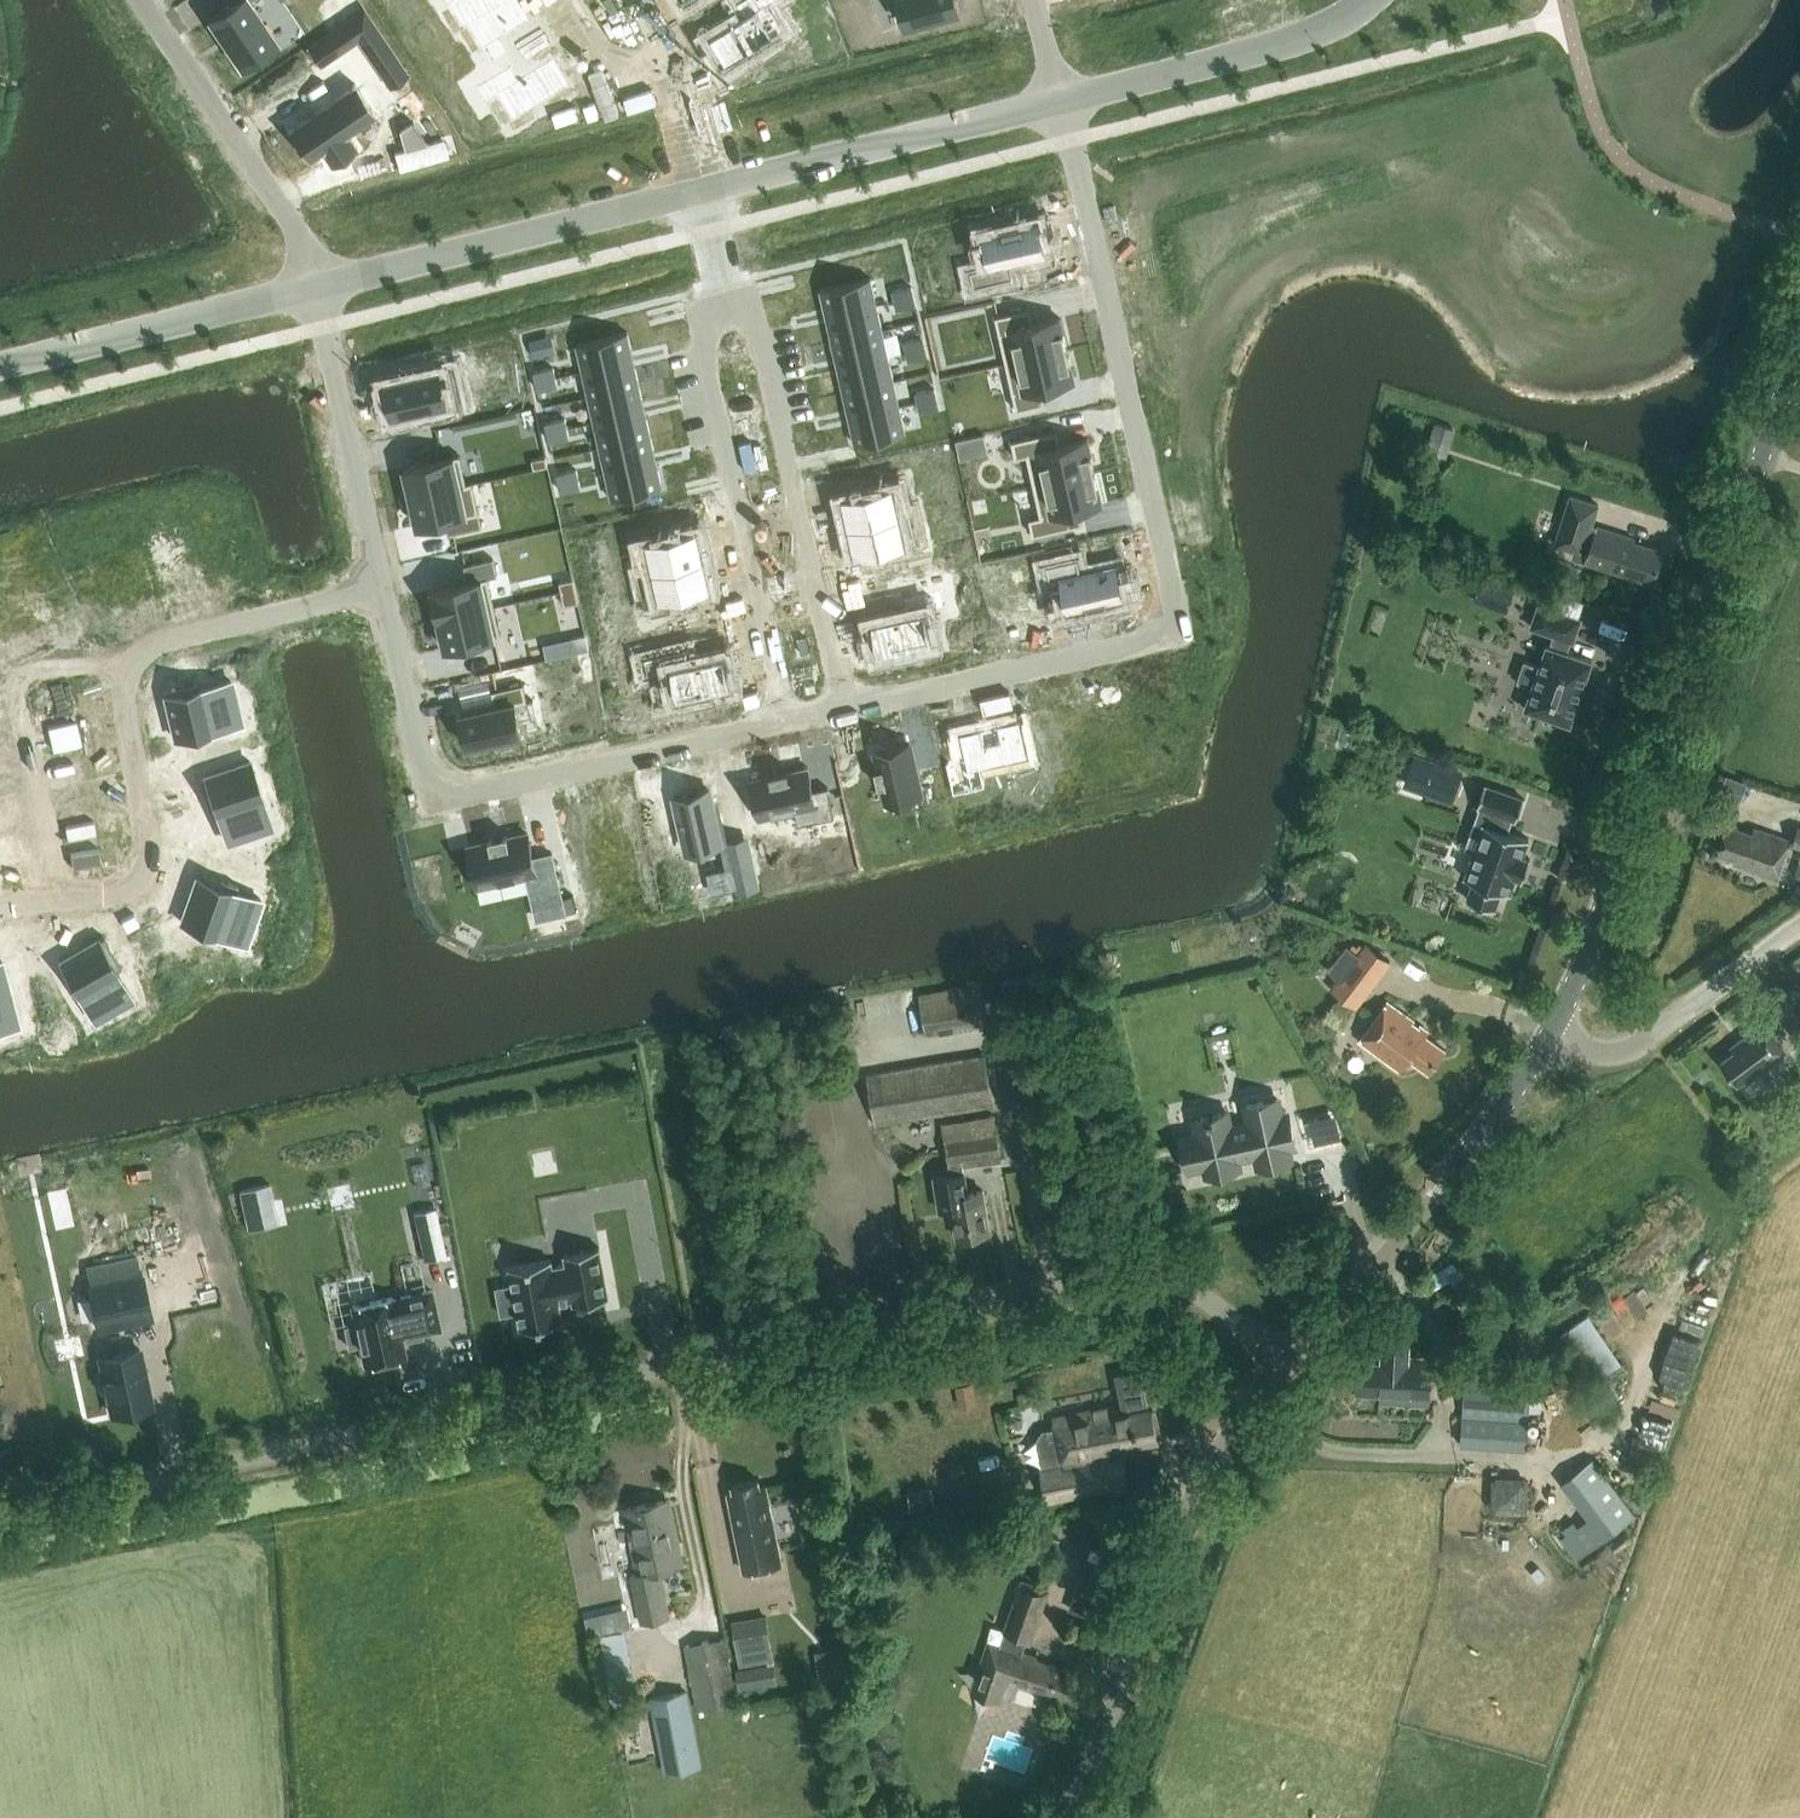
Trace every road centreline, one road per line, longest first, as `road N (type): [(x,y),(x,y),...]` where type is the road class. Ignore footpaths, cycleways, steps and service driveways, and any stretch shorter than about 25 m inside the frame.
road 1 (unclassified): [(0,1510),(1131,1269),(1190,1286),(1287,1363)]
road 2 (residential): [(843,710),(1145,644),(1160,632),(1168,577),(1062,104)]
road 3 (residential): [(843,710),(759,332),(746,316),(729,315),(704,341),(785,722)]
road 4 (tertiary): [(1062,104),(315,291)]
road 5 (unclassified): [(1546,1032),(1578,975),(1799,338)]
road 6 (residential): [(0,907),(101,902),(146,885),(149,855),(124,707),(127,681),(146,658),(383,590)]
road 7 (residential): [(383,590),(431,800),(785,722)]
road 8 (unclassified): [(1068,1817),(1174,1529),(1229,1435),(1287,1363)]
road 9 (unclassified): [(1287,1363),(1479,1136),(1546,1032)]
road 10 (residential): [(140,0),(297,240),(315,291)]
road 11 (tertiary): [(1374,0),(1306,43),(1062,104)]
road 12 (tertiary): [(315,291),(0,370)]
road 13 (residential): [(315,291),(383,590)]
road 14 (unclassified): [(1546,1032),(1613,1055),(1799,925)]
road 15 (track): [(683,1362),(690,1411),(682,1489),(705,1607)]
road 16 (residential): [(634,0),(665,60),(619,74),(574,0)]

